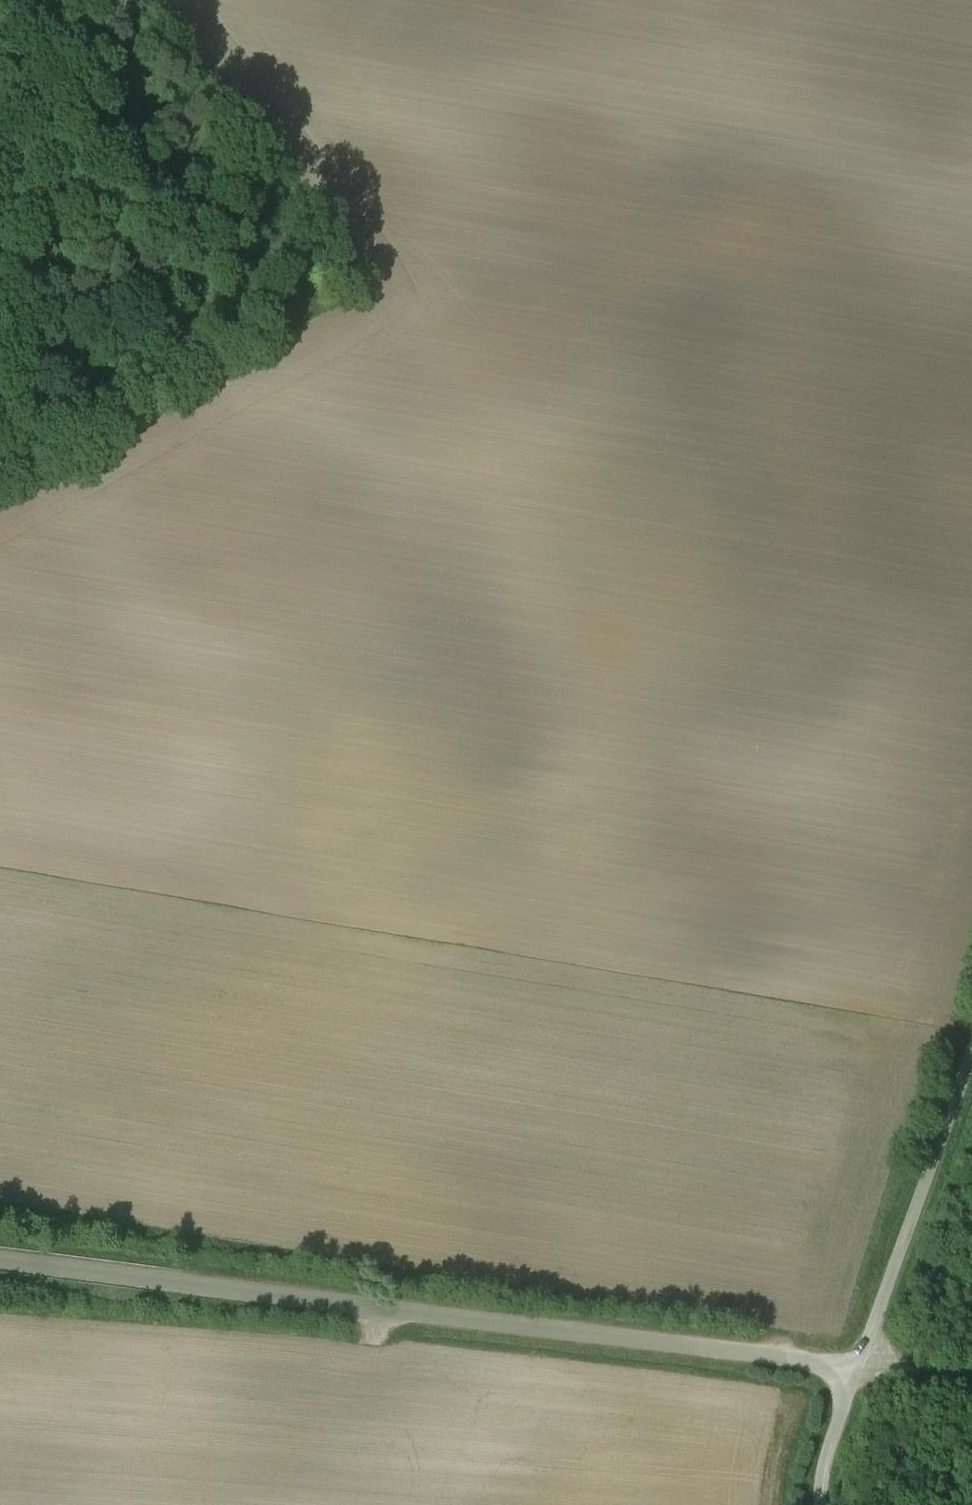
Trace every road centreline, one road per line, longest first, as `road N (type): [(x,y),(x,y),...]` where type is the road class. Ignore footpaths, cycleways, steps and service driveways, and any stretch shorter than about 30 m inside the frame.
road 1 (unclassified): [(858,1368),(0,1263)]
road 2 (unclassified): [(971,1032),(858,1368)]
road 3 (unclassified): [(821,1504),(858,1368)]

